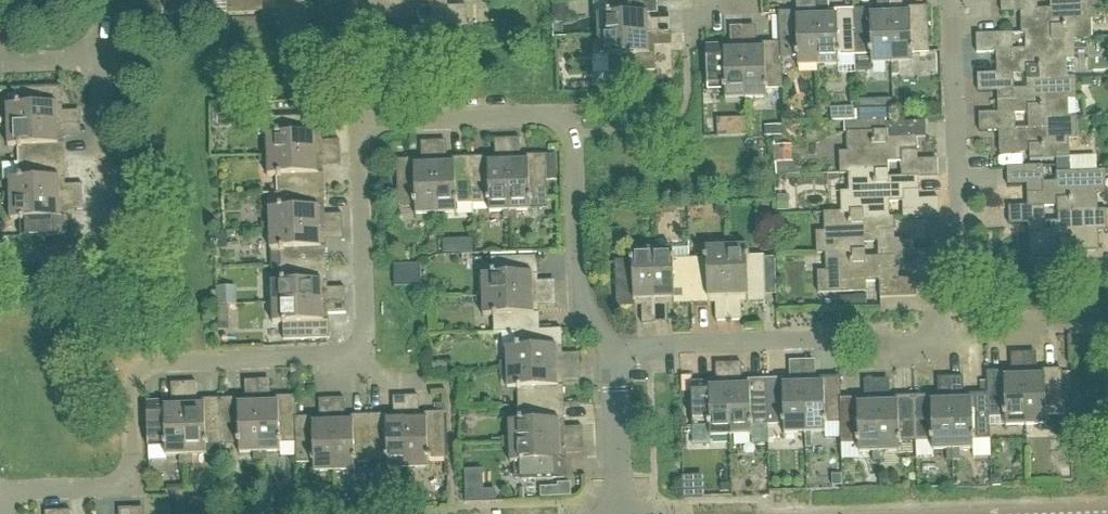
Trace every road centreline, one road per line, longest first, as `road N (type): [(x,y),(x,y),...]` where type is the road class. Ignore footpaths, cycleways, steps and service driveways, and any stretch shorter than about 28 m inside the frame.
road 1 (residential): [(359,124),(365,357),(147,364),(132,378),(136,488),(0,496)]
road 2 (residential): [(614,349),(583,304),(575,142),(561,119),(359,124)]
road 3 (residential): [(941,339),(938,262),(959,217),(953,0)]
road 4 (residential): [(941,339),(614,349)]
road 5 (residential): [(0,253),(106,249),(100,61)]
road 6 (residential): [(618,513),(614,349)]
road 7 (residential): [(286,0),(287,16),(358,108),(359,124)]

